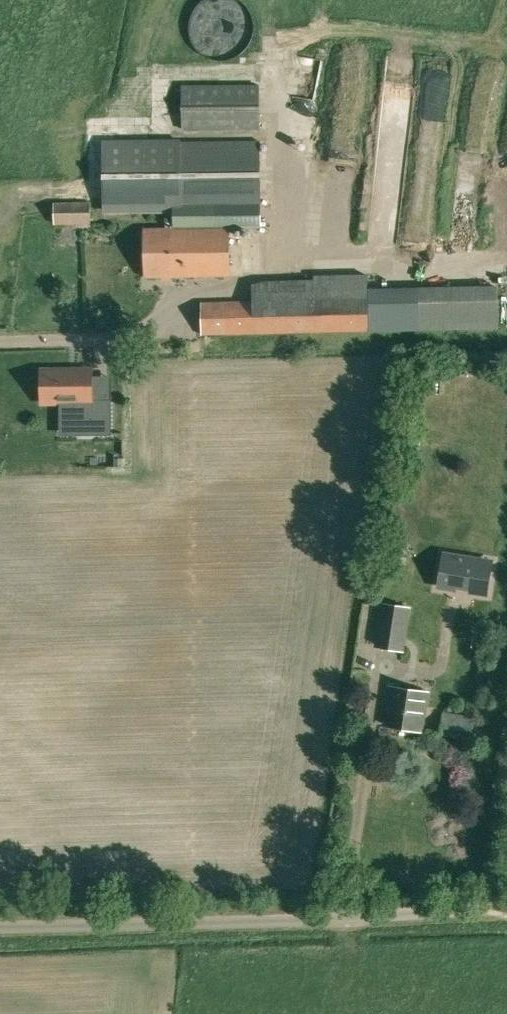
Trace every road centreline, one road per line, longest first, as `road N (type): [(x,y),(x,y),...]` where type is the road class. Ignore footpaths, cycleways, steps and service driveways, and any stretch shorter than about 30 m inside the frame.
road 1 (unclassified): [(0,928),(499,910)]

